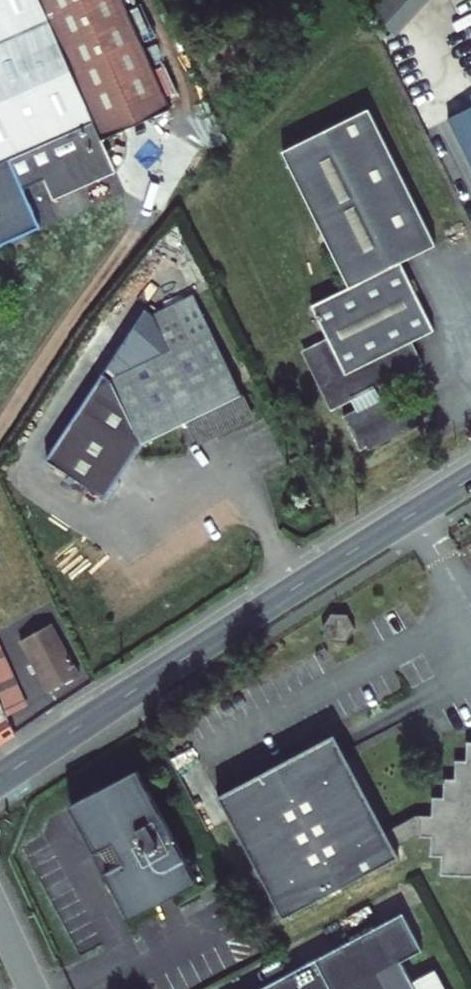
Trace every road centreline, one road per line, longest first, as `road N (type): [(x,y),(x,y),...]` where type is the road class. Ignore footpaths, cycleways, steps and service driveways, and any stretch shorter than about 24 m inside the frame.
road 1 (secondary): [(470,477),(0,777)]

